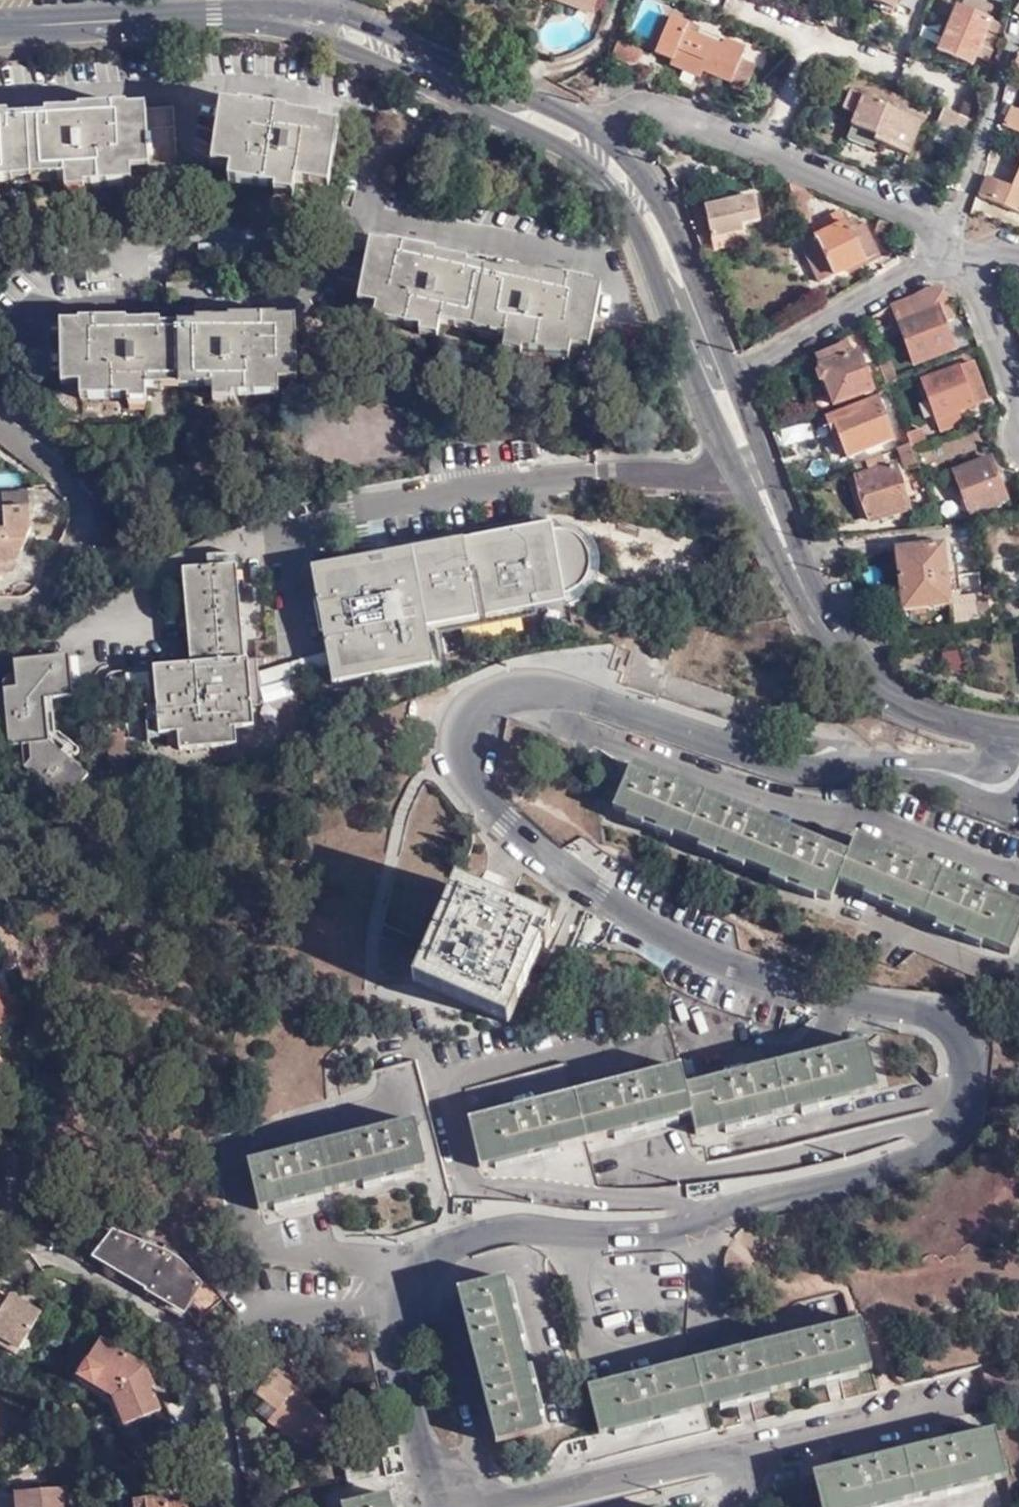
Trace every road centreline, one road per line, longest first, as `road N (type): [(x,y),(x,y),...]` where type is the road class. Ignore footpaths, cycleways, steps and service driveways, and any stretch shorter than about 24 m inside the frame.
road 1 (residential): [(1018,778),(989,789),(891,772),(797,769),(549,689),(502,691),(475,703),(457,739),(462,772),(506,823),(576,877),(724,964),(819,993),(932,1012),(963,1041),(971,1082),(952,1134),(911,1165),(657,1234),(495,1230),(420,1260),(396,1304)]
road 2 (tertiary): [(719,382),(804,585),(847,658),(906,703),(1018,734)]
road 3 (residential): [(573,133),(631,105),(652,104),(958,242)]
road 4 (tertiary): [(573,133),(642,203),(719,382)]
road 5 (residential): [(719,382),(958,242)]
road 6 (tertiary): [(0,25),(273,14)]
road 7 (tertiary): [(335,27),(573,133)]
road 8 (residential): [(0,1227),(73,1263),(211,1351)]
road 9 (residential): [(440,1506),(396,1304)]
road 10 (residential): [(211,1351),(396,1304)]
road 11 (residential): [(958,242),(1018,407)]
road 12 (residential): [(211,1351),(228,1373),(238,1408),(243,1506)]

